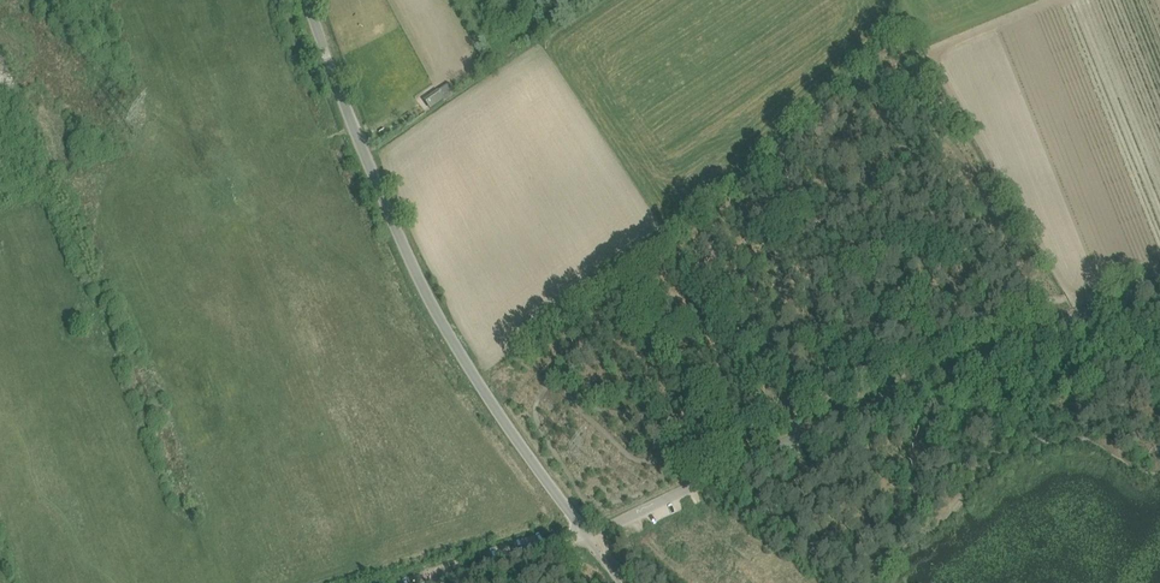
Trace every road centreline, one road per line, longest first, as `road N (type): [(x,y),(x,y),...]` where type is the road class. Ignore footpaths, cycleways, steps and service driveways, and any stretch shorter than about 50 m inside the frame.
road 1 (unclassified): [(588,532),(1159,283)]
road 2 (unclassified): [(588,532),(431,302),(308,0)]
road 3 (track): [(433,582),(588,532)]

